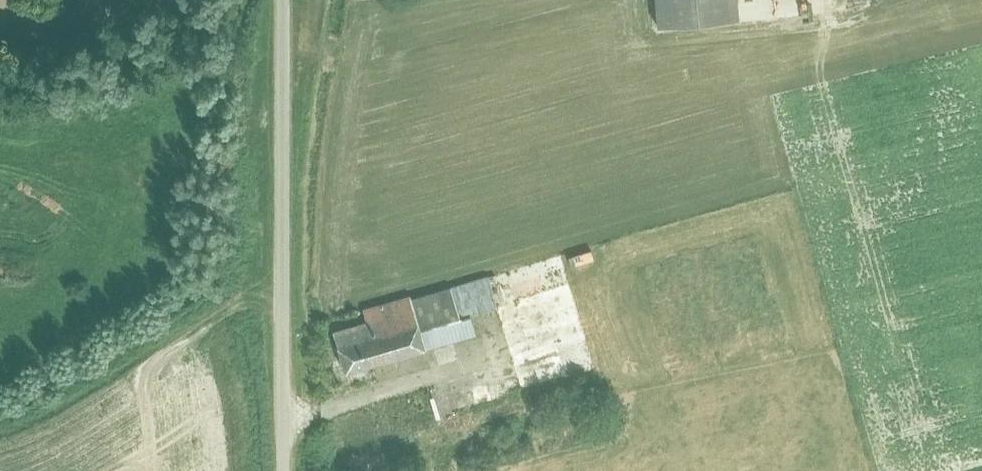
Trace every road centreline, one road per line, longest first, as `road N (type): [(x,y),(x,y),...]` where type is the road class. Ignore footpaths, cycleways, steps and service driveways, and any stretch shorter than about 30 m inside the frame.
road 1 (tertiary): [(285,470),(285,0)]

